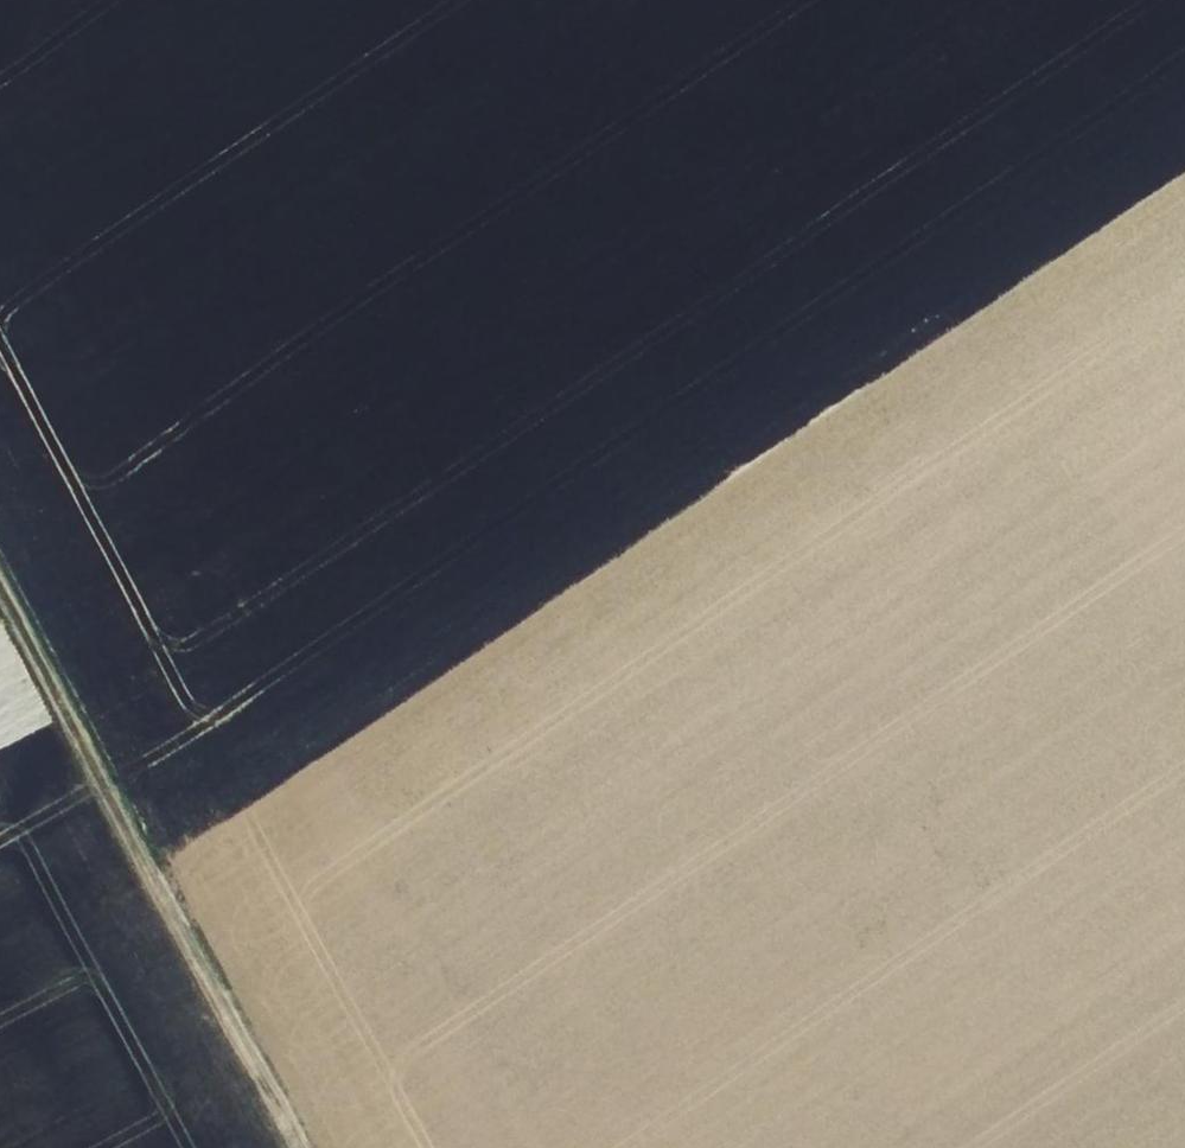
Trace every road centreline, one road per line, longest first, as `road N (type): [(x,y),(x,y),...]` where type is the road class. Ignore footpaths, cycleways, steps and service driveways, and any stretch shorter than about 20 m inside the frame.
road 1 (track): [(0,605),(293,1147)]

